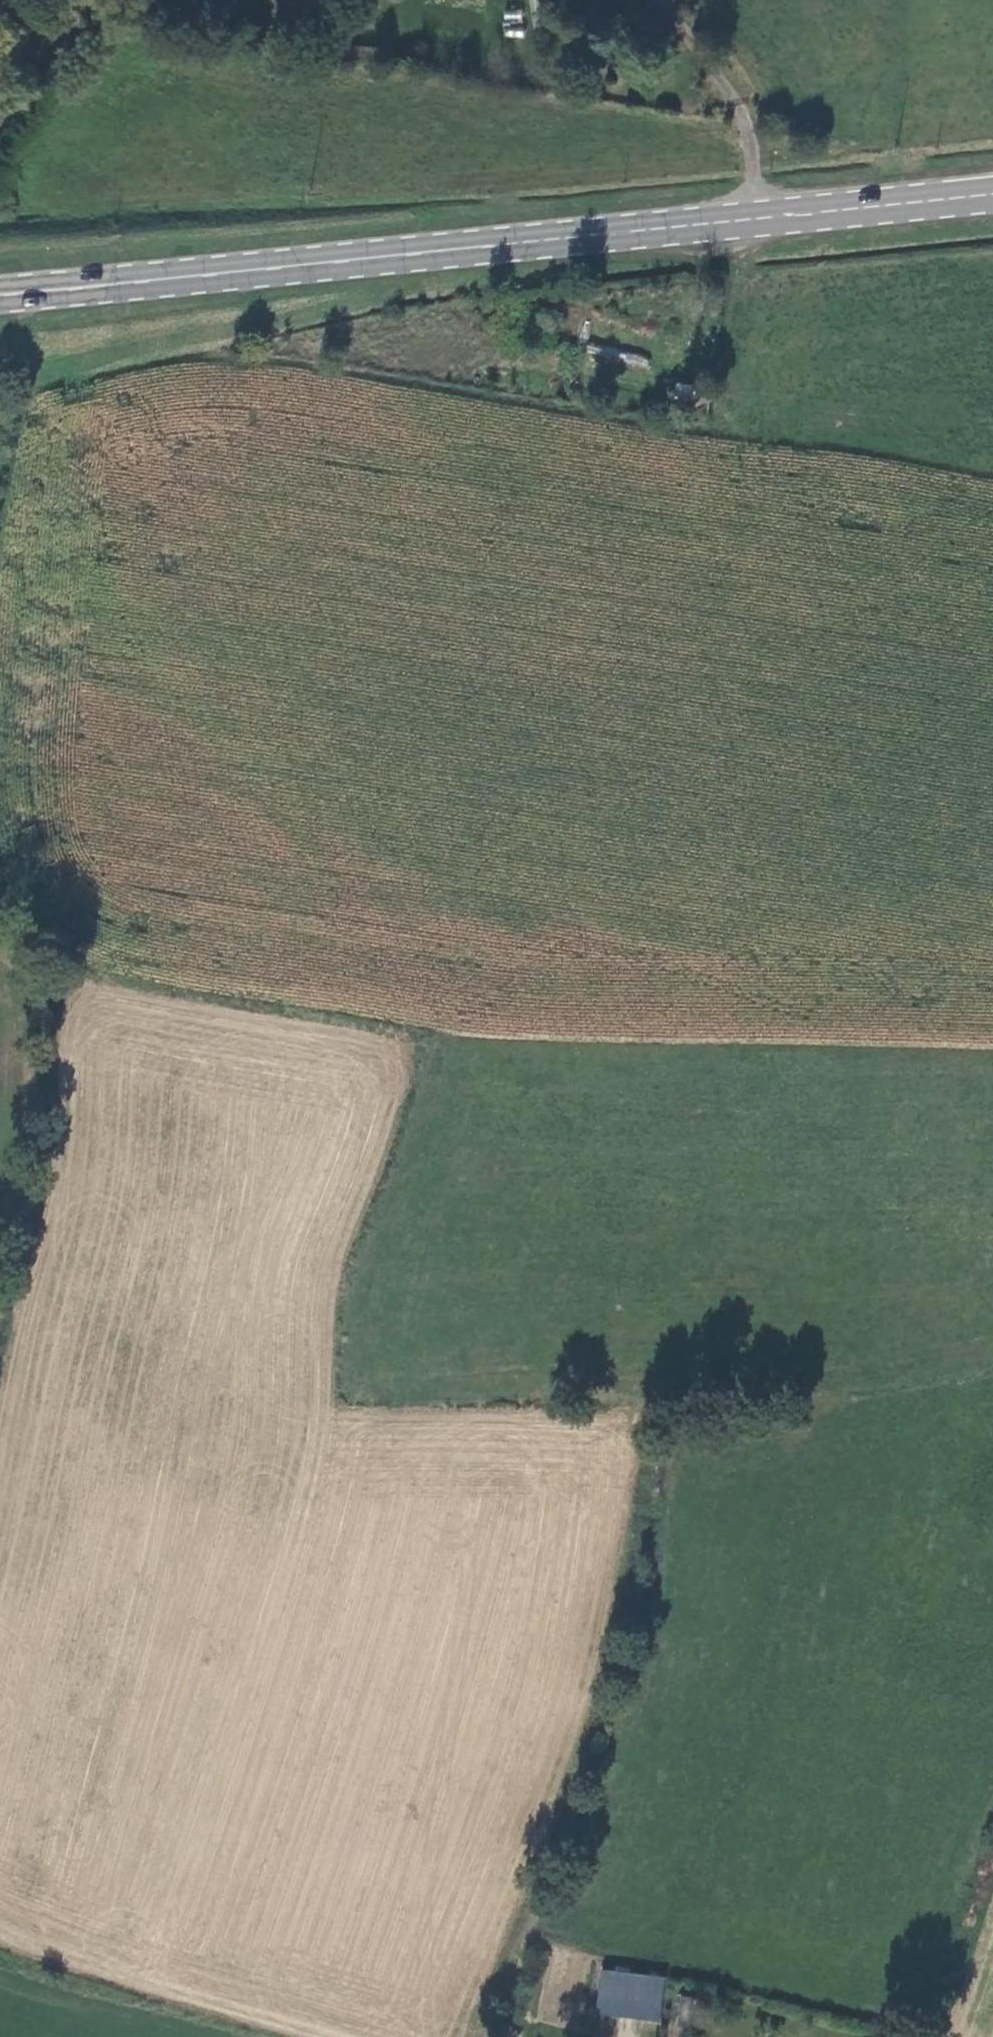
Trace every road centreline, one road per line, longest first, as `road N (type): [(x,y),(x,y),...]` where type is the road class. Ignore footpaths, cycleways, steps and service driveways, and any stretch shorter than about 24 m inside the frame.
road 1 (primary): [(0,294),(992,192)]

